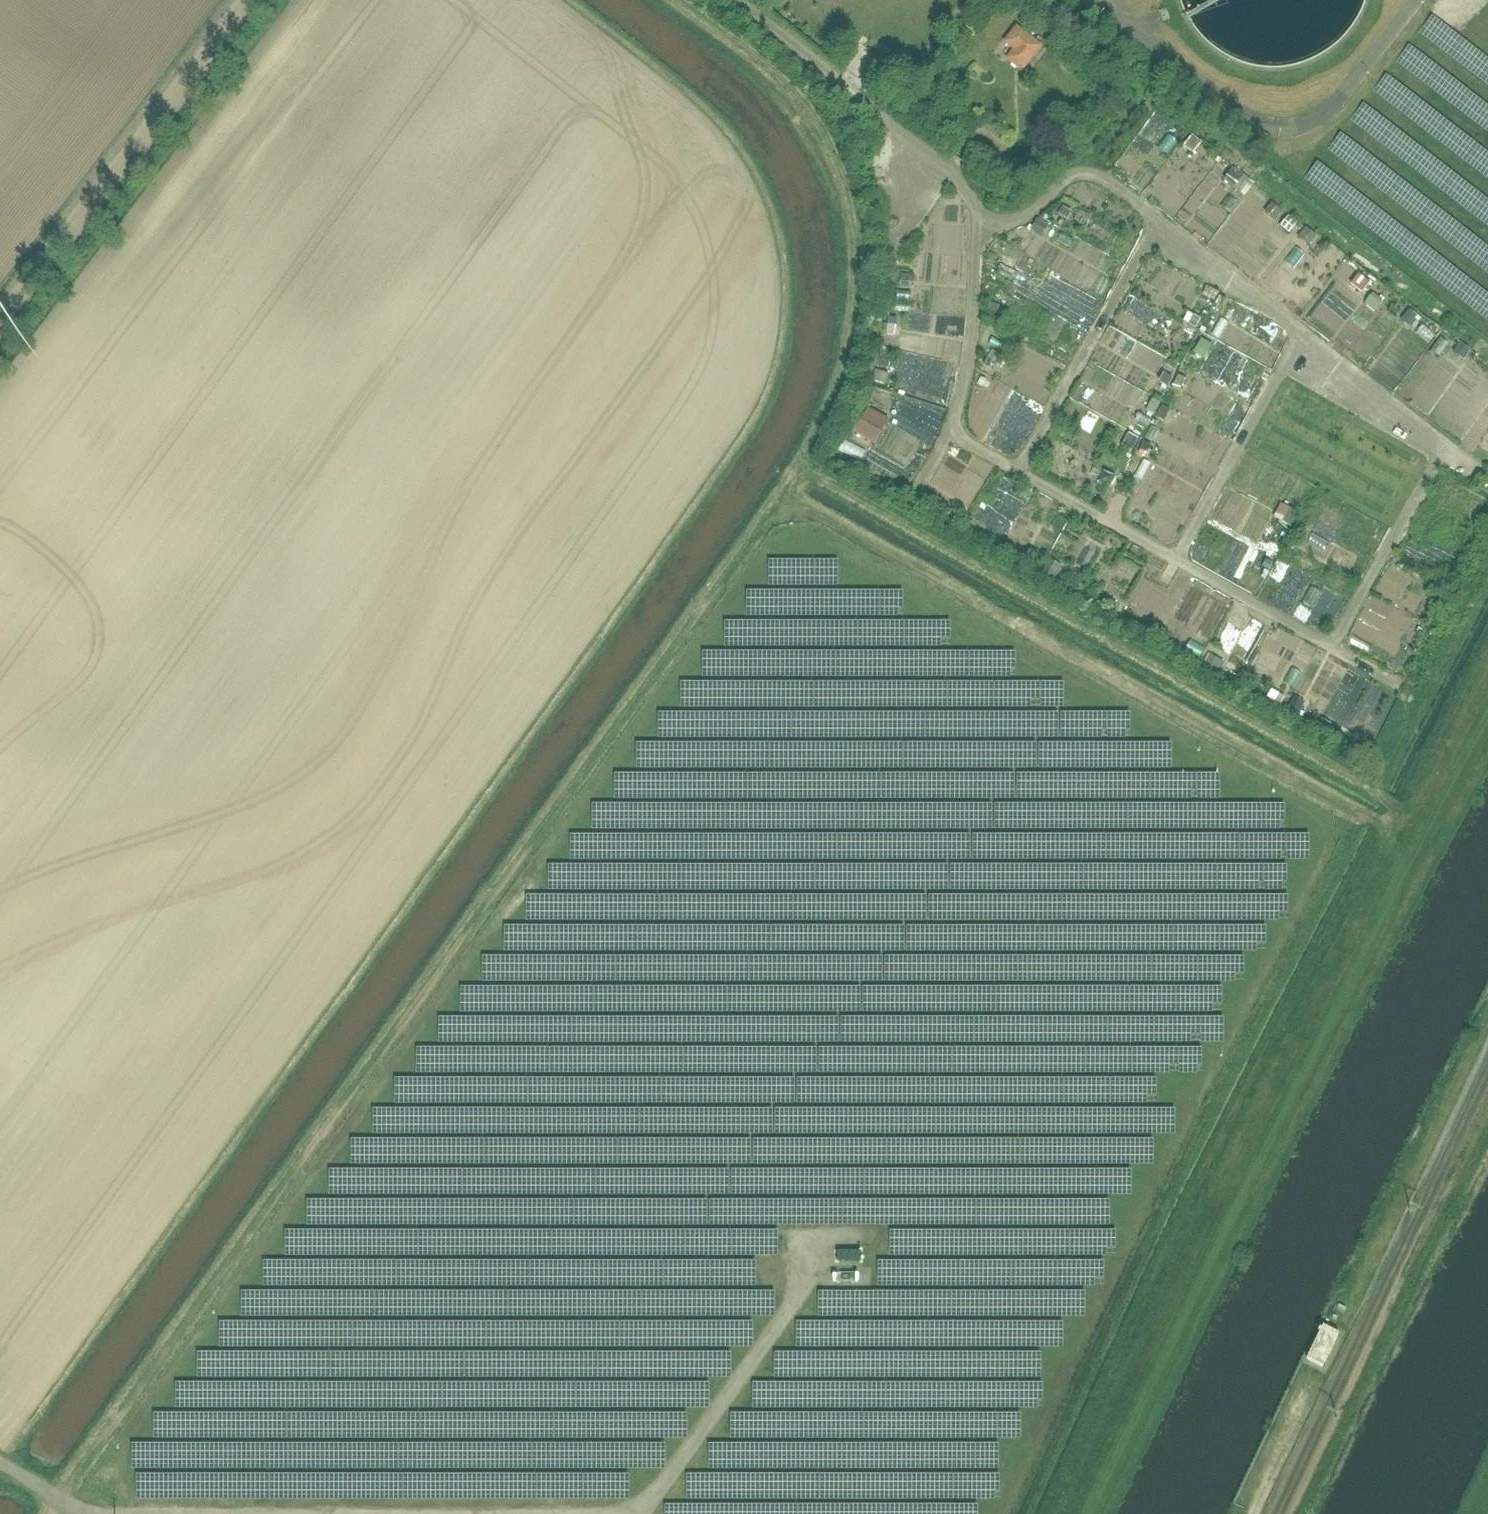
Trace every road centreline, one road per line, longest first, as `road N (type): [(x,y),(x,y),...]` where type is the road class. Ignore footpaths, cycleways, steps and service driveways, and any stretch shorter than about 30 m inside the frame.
road 1 (track): [(672,0),(785,92),(815,129),(843,188),(853,227),(853,311),(826,411),(783,493),(50,1502)]
road 2 (unclassified): [(249,0),(0,319)]
road 3 (track): [(1253,1513),(1315,1373)]

